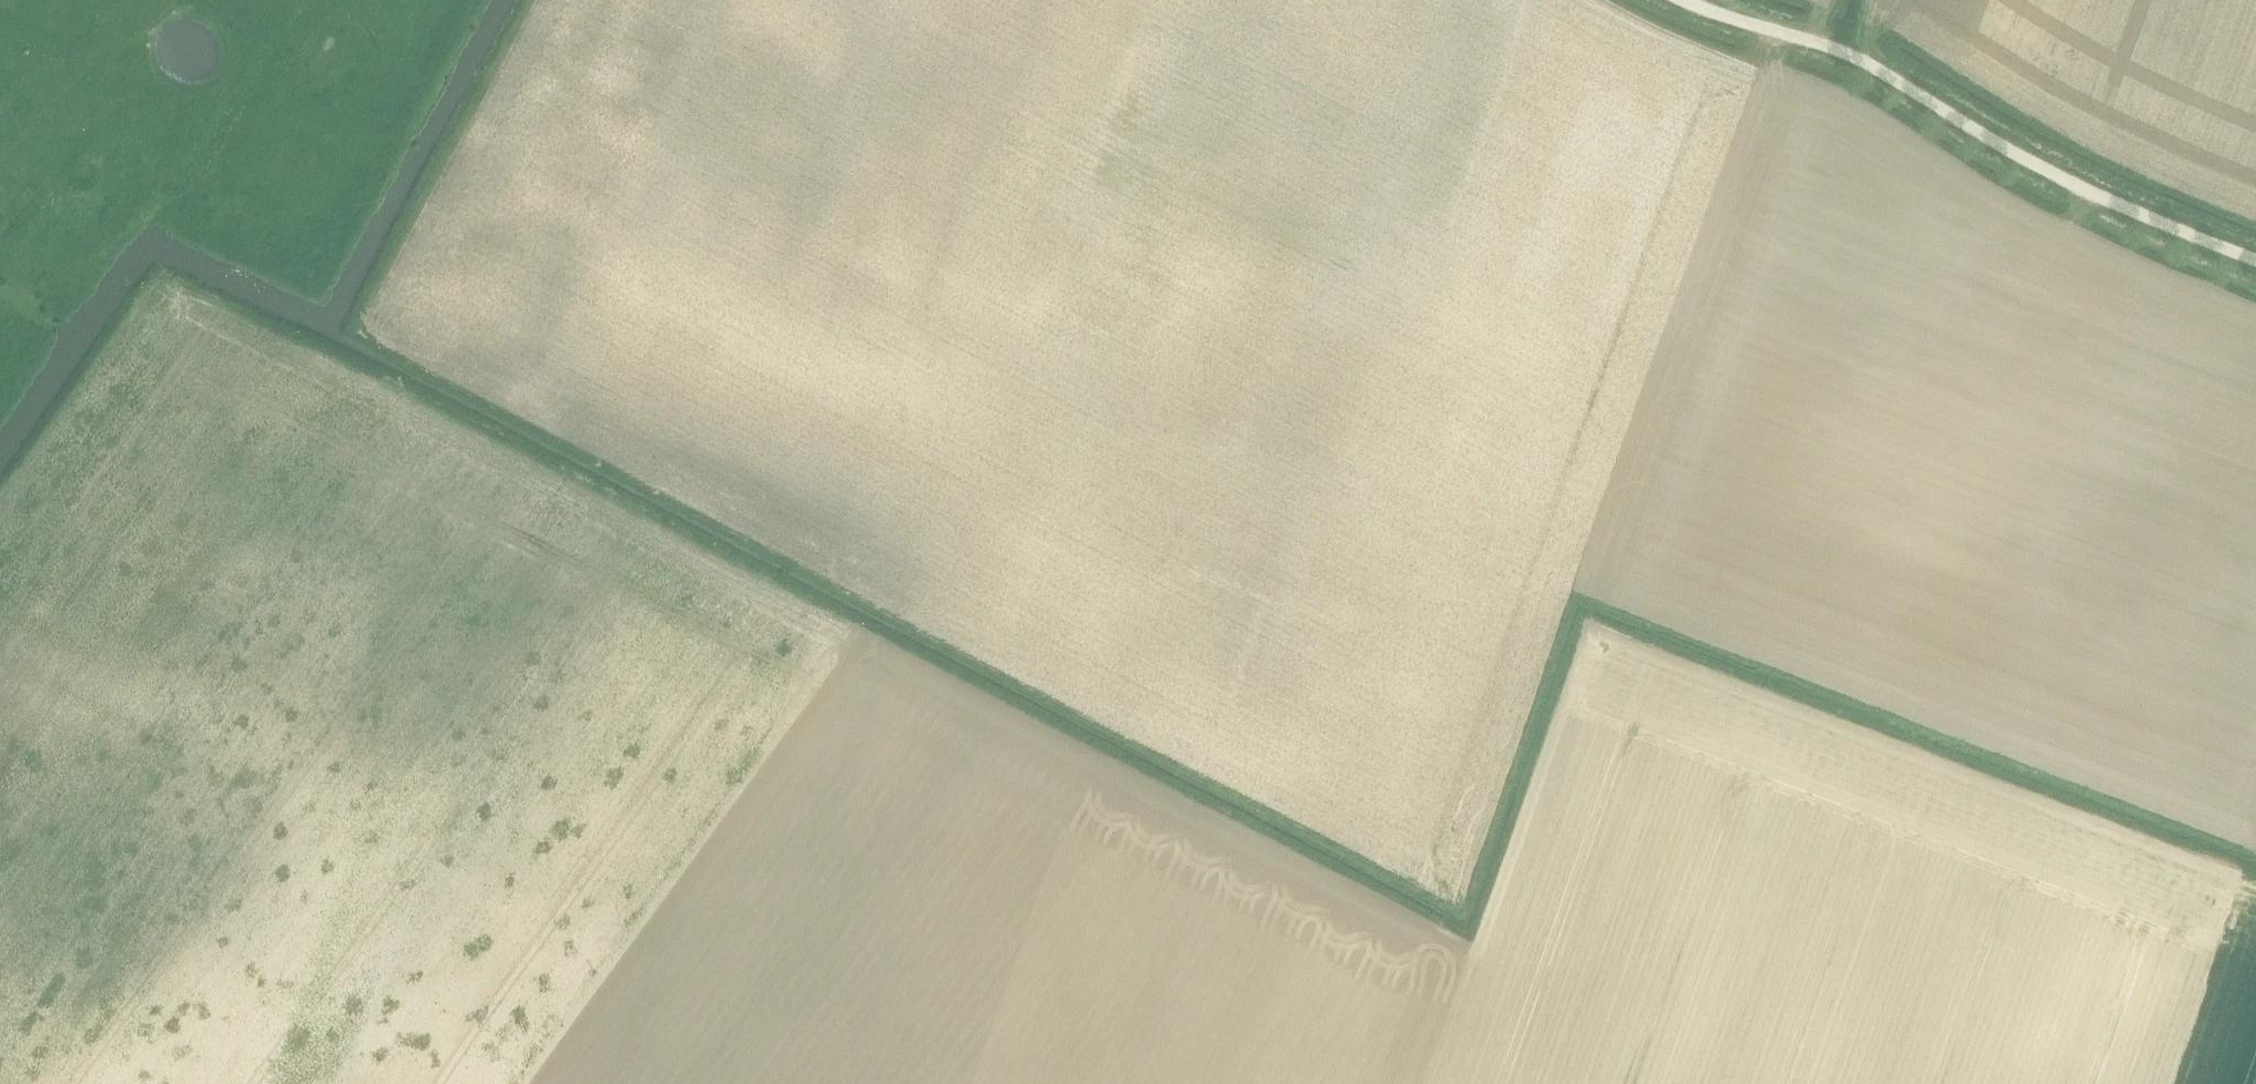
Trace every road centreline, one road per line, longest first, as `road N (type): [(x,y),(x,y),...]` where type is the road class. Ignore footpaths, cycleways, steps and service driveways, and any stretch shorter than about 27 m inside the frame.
road 1 (unclassified): [(2255,266),(2050,190),(1876,73),(1690,0)]

